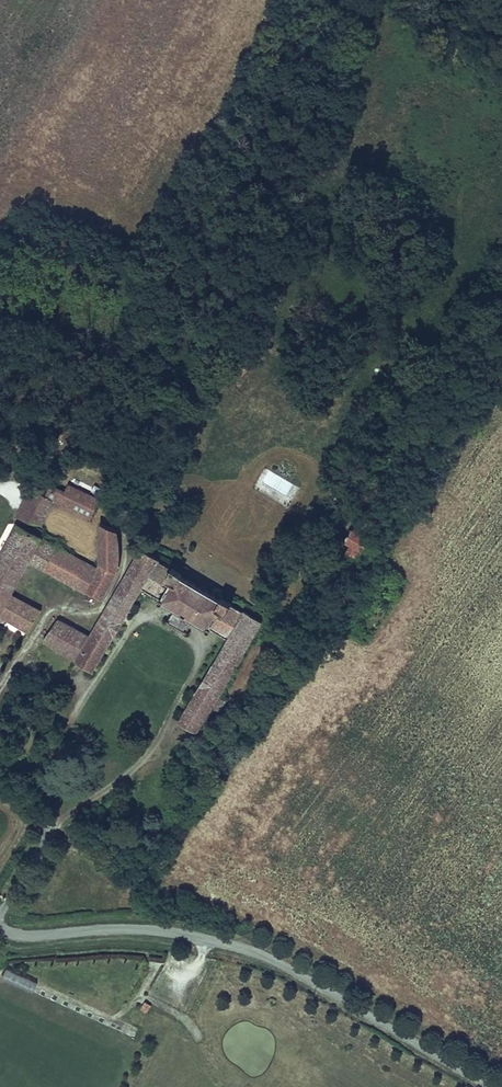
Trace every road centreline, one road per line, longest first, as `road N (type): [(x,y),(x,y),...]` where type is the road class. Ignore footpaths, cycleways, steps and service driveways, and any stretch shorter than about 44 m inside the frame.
road 1 (unclassified): [(490,1086),(242,947),(148,930),(36,936),(0,930)]

